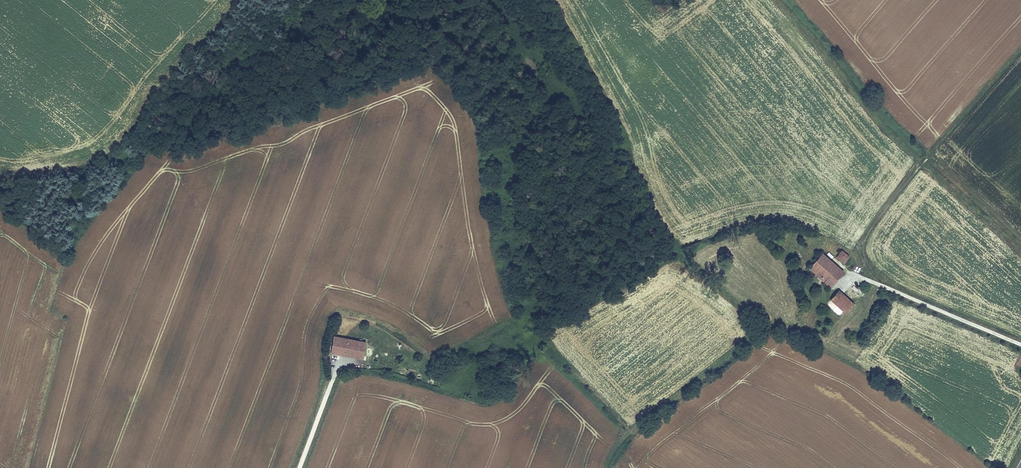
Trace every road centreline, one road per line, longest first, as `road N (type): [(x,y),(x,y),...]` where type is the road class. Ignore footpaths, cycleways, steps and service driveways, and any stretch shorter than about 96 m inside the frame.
road 1 (track): [(1020,51),(870,228),(858,277)]

